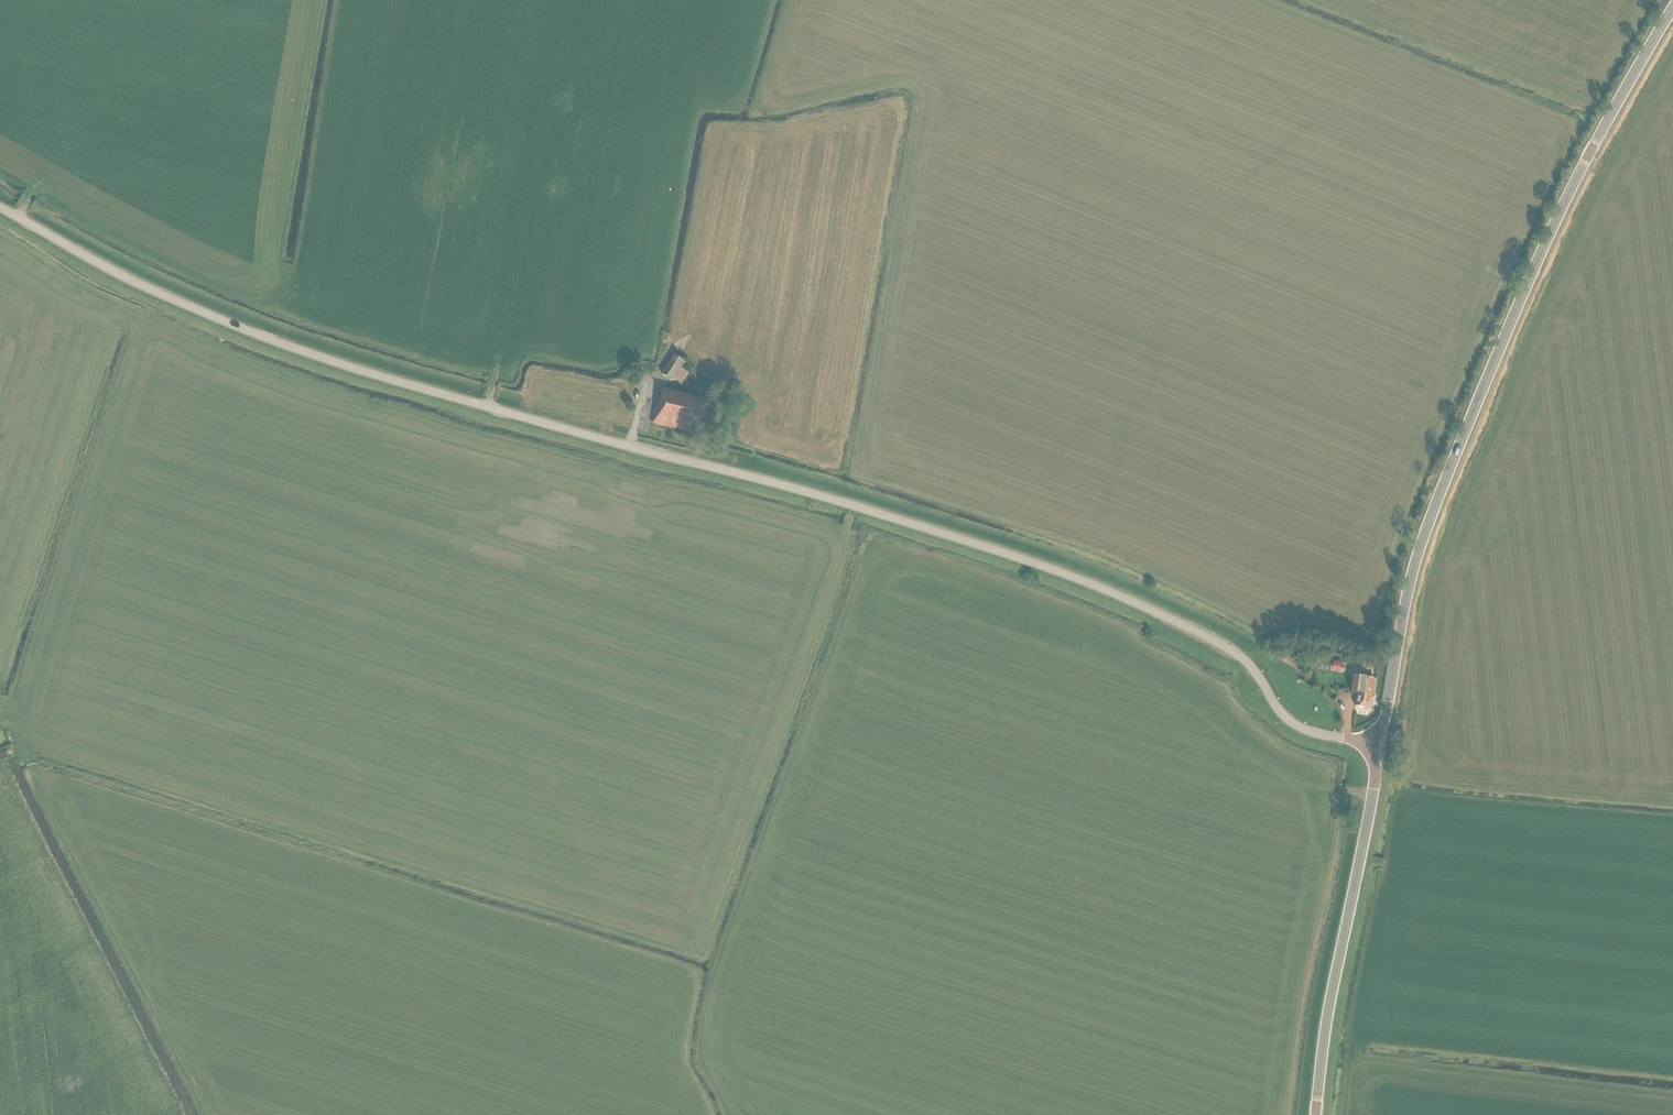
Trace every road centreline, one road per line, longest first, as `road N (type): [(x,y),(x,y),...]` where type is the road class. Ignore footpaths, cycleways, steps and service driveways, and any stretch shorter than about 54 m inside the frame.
road 1 (unclassified): [(1373,744),(1297,725),(1234,652),(1061,572),(309,353),(131,280),(0,208)]
road 2 (tertiary): [(1373,744),(1410,582),(1441,490),(1570,191),(1672,8)]
road 3 (tertiary): [(1316,1114),(1374,785),(1373,744)]

